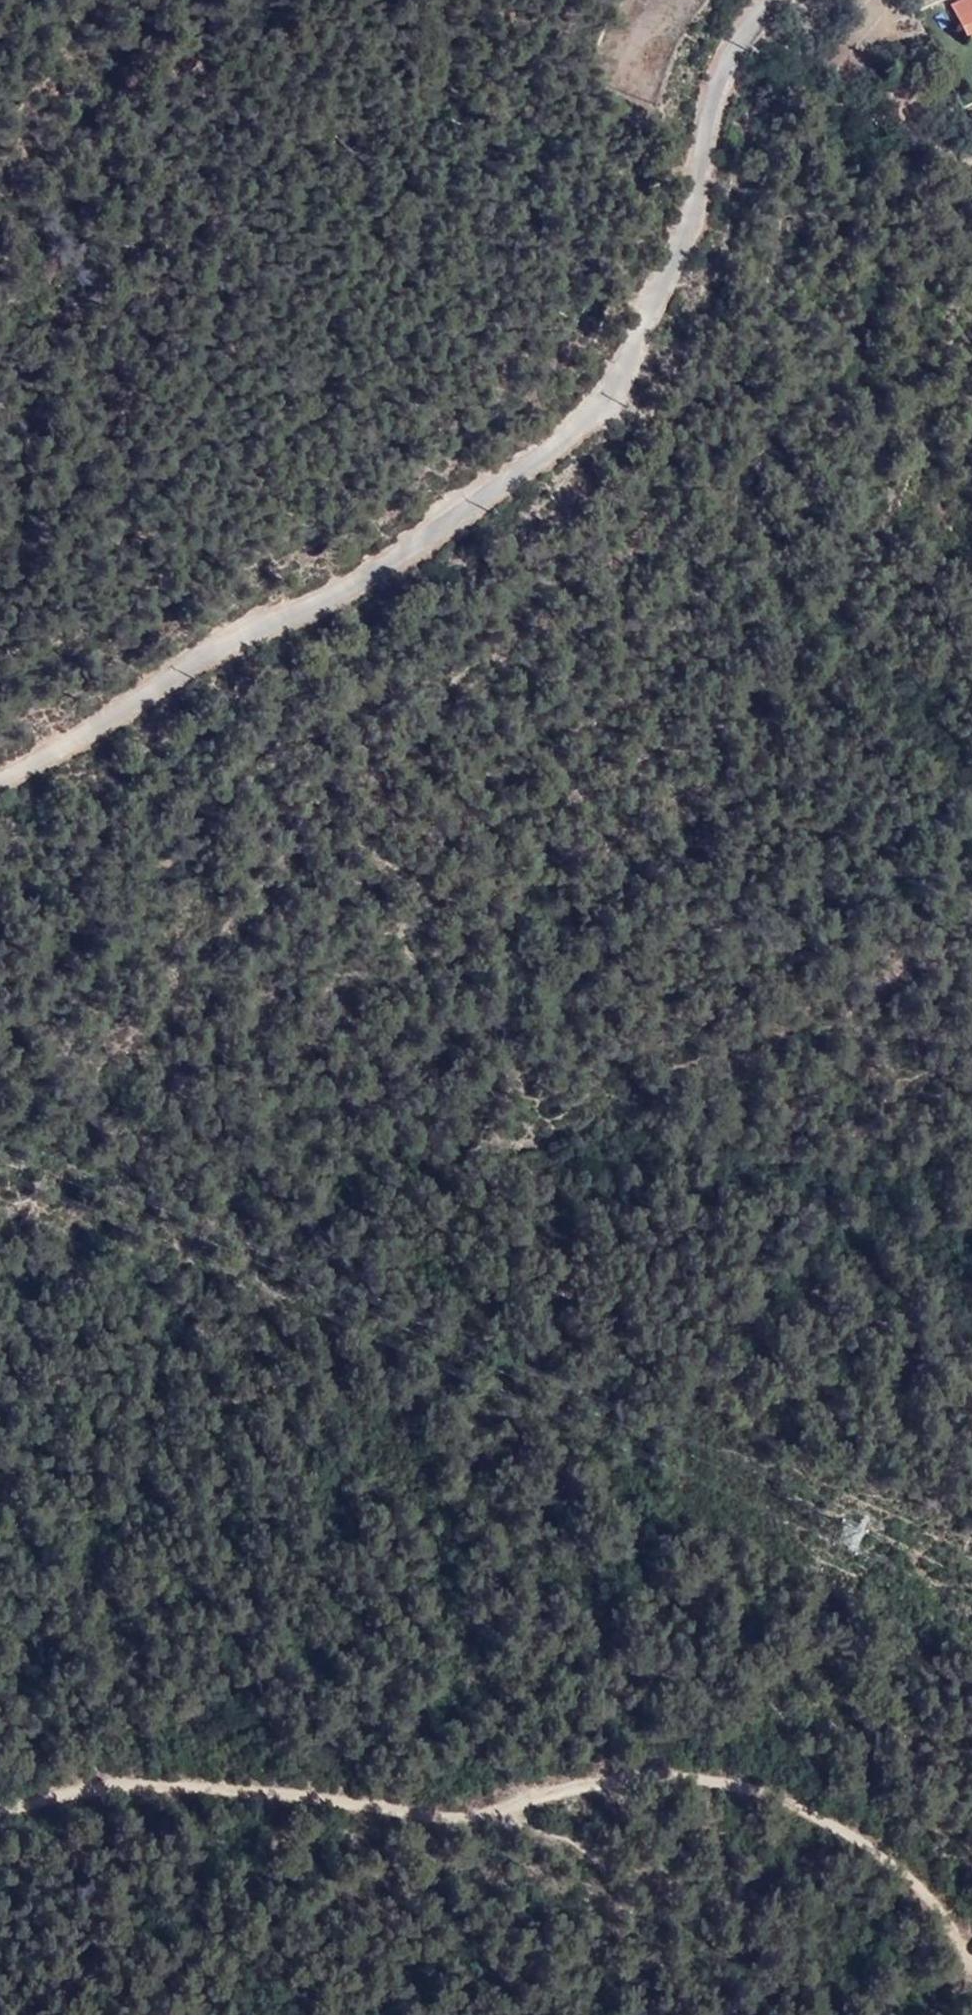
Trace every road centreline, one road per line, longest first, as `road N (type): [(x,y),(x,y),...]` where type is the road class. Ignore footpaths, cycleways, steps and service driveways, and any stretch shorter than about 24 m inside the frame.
road 1 (residential): [(753,0),(738,14),(695,126),(674,210),(601,394),(438,526),(331,598),(222,635),(0,782)]
road 2 (track): [(971,1960),(945,1917),(879,1856),(765,1789),(637,1777),(503,1809),(191,1783),(0,1805)]

